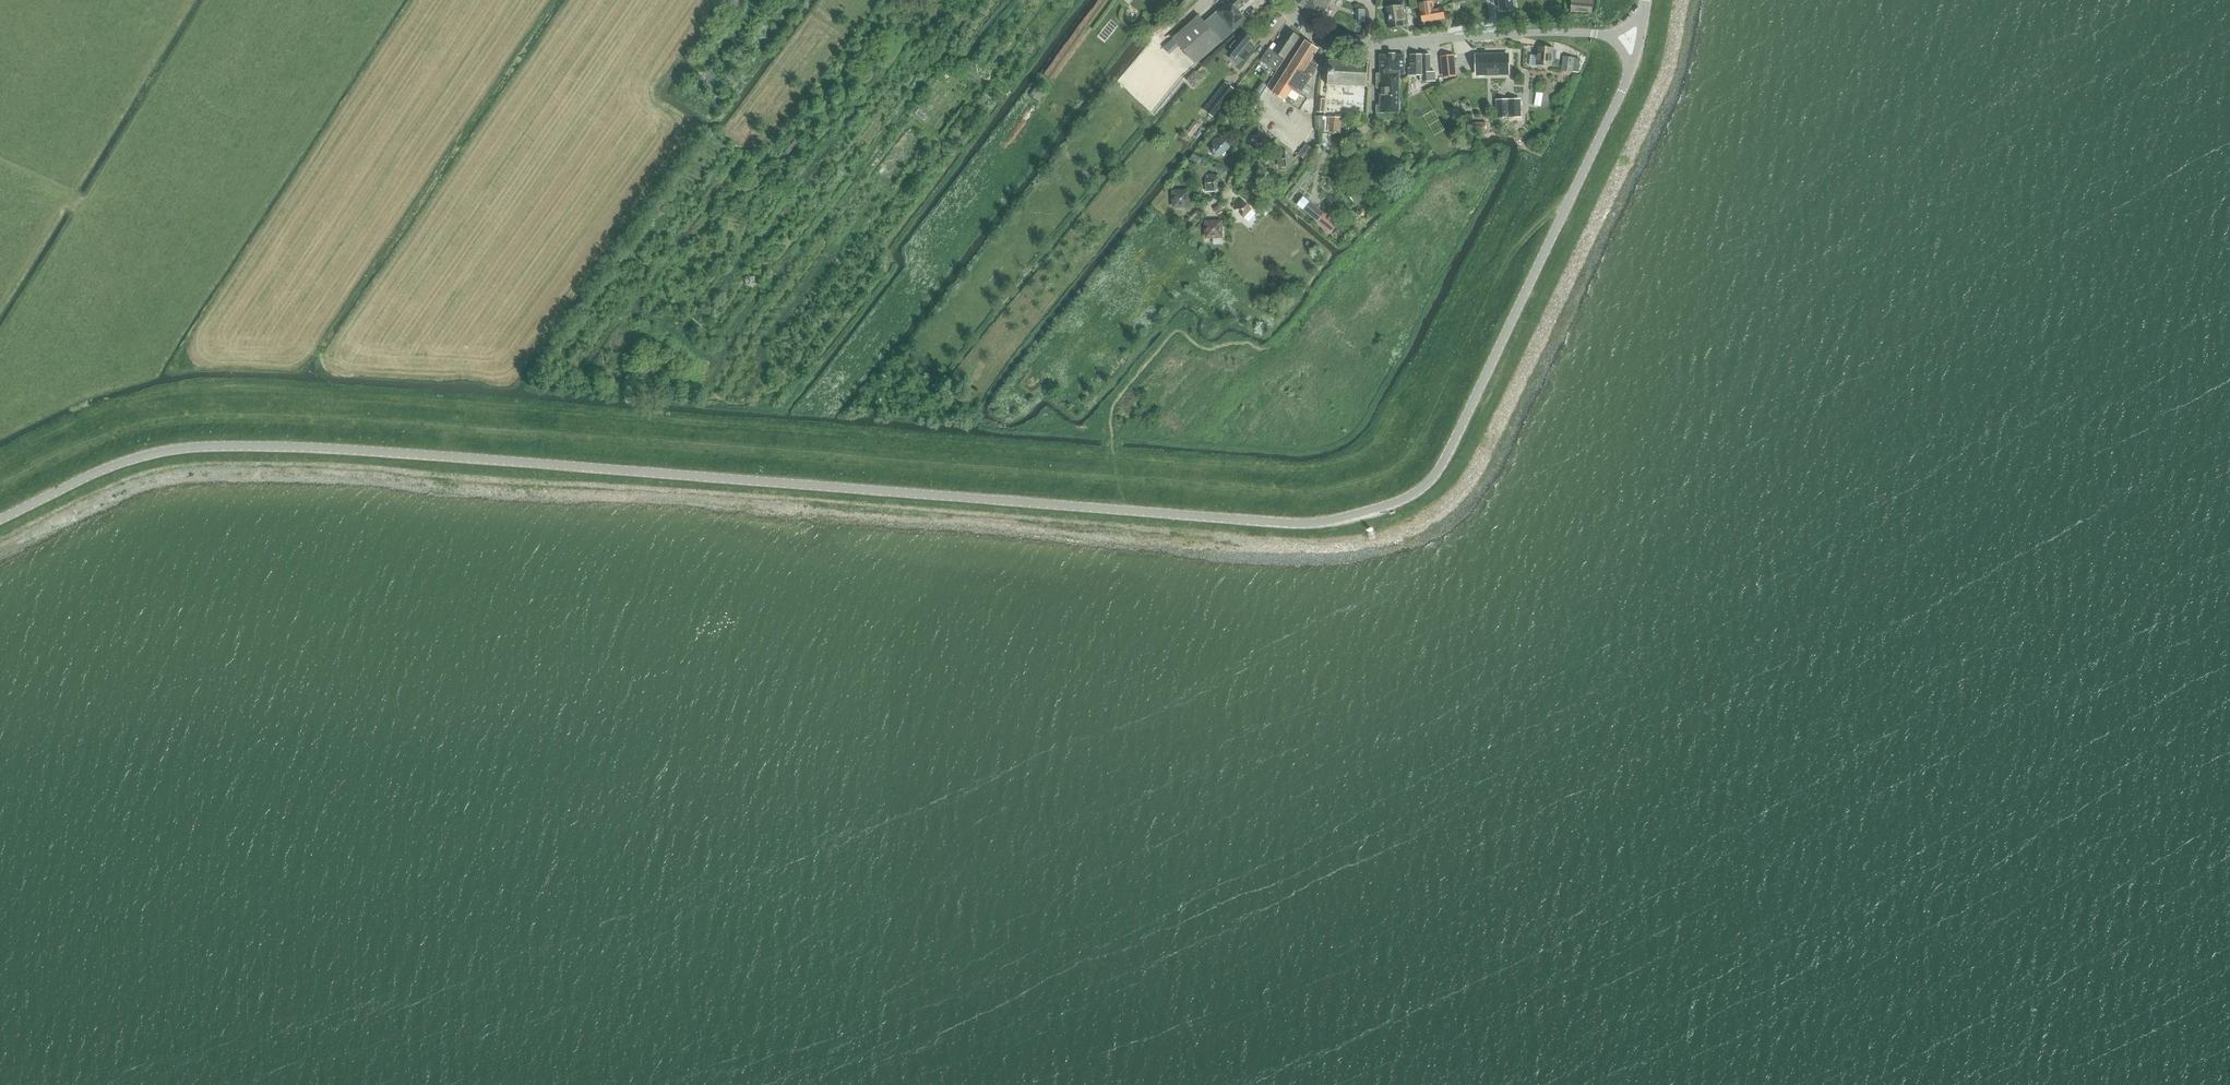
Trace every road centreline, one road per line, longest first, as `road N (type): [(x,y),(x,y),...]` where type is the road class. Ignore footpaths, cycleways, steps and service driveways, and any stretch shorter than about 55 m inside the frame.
road 1 (tertiary): [(0,520),(120,463),(230,446),(1296,524),(1384,507),(1418,491),(1440,467),(1641,38)]
road 2 (tertiary): [(1641,38),(1542,32),(1340,41),(1305,26),(1276,0)]
road 3 (track): [(1479,288),(1570,198)]

